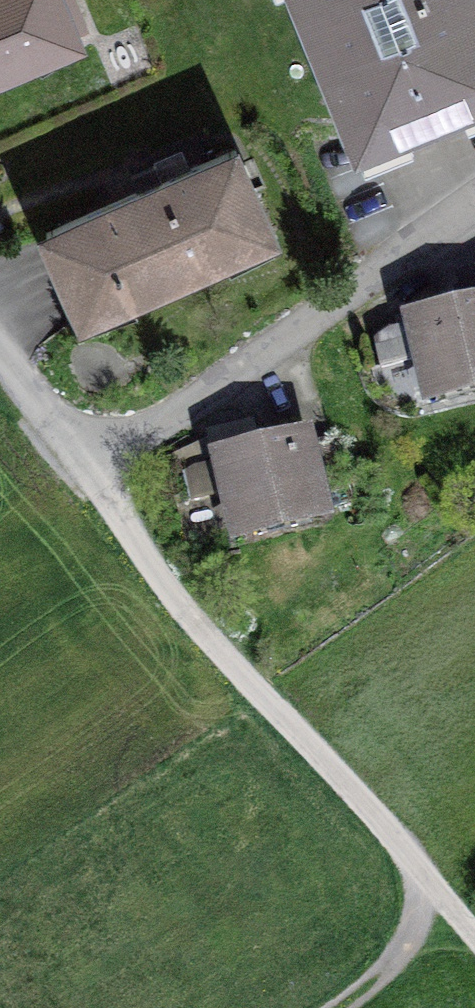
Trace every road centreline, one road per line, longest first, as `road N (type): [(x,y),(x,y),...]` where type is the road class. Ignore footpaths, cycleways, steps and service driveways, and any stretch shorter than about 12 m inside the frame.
road 1 (residential): [(474,935),(77,473)]
road 2 (residential): [(474,217),(77,473)]
road 3 (track): [(429,881),(406,946),(339,1007)]
road 4 (residential): [(77,473),(0,378)]

